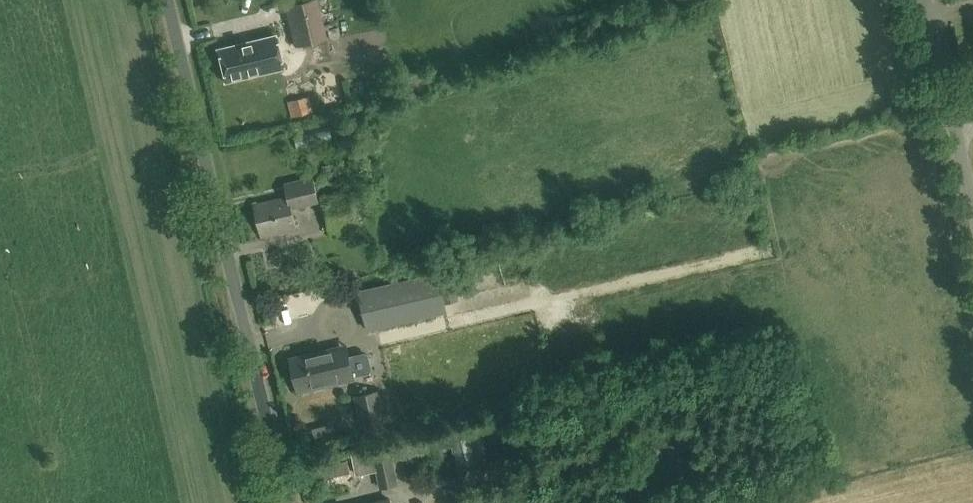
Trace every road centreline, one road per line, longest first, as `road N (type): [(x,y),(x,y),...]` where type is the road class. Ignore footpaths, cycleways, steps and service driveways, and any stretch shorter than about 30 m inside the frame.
road 1 (unclassified): [(287,502),(167,0)]
road 2 (unclassified): [(948,124),(919,0)]

